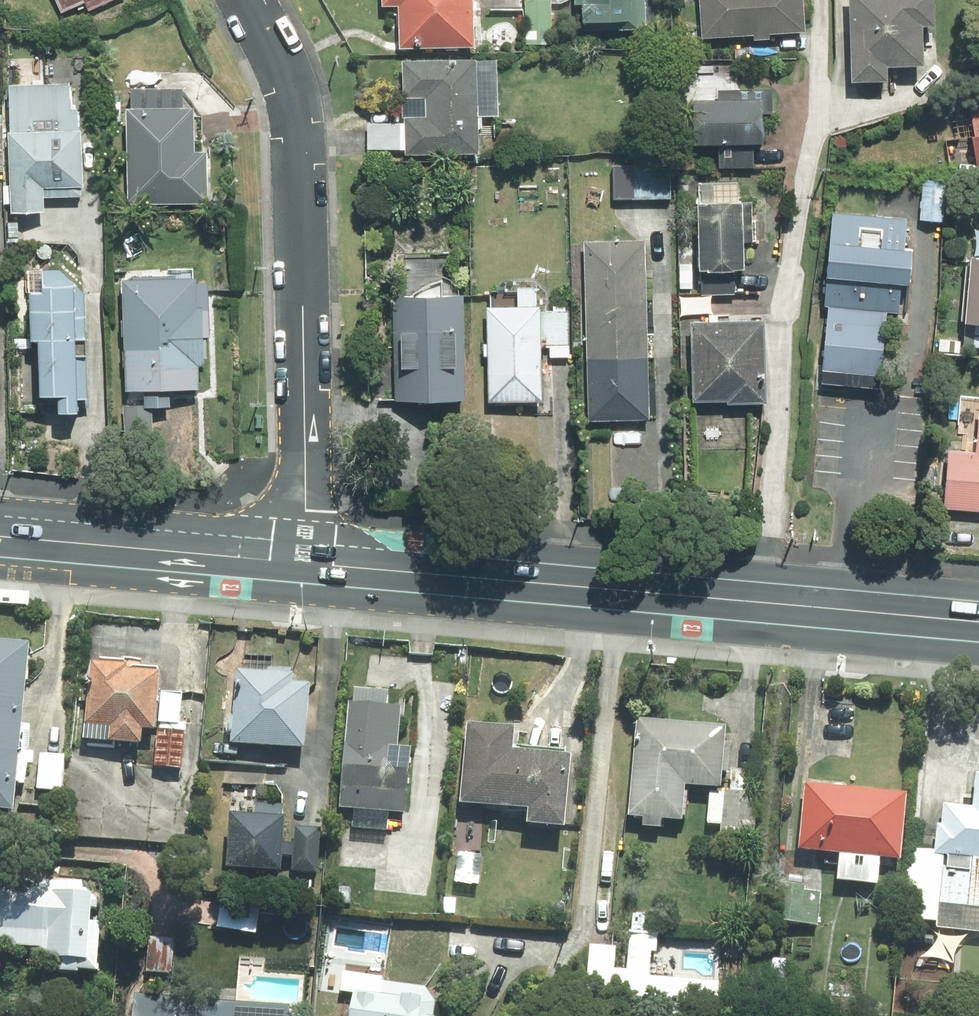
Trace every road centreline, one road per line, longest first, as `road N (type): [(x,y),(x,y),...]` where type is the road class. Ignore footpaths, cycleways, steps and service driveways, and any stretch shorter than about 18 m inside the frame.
road 1 (primary): [(307,562),(978,623)]
road 2 (residential): [(245,0),(285,71),(297,119),(307,562)]
road 3 (primary): [(0,537),(307,562)]

